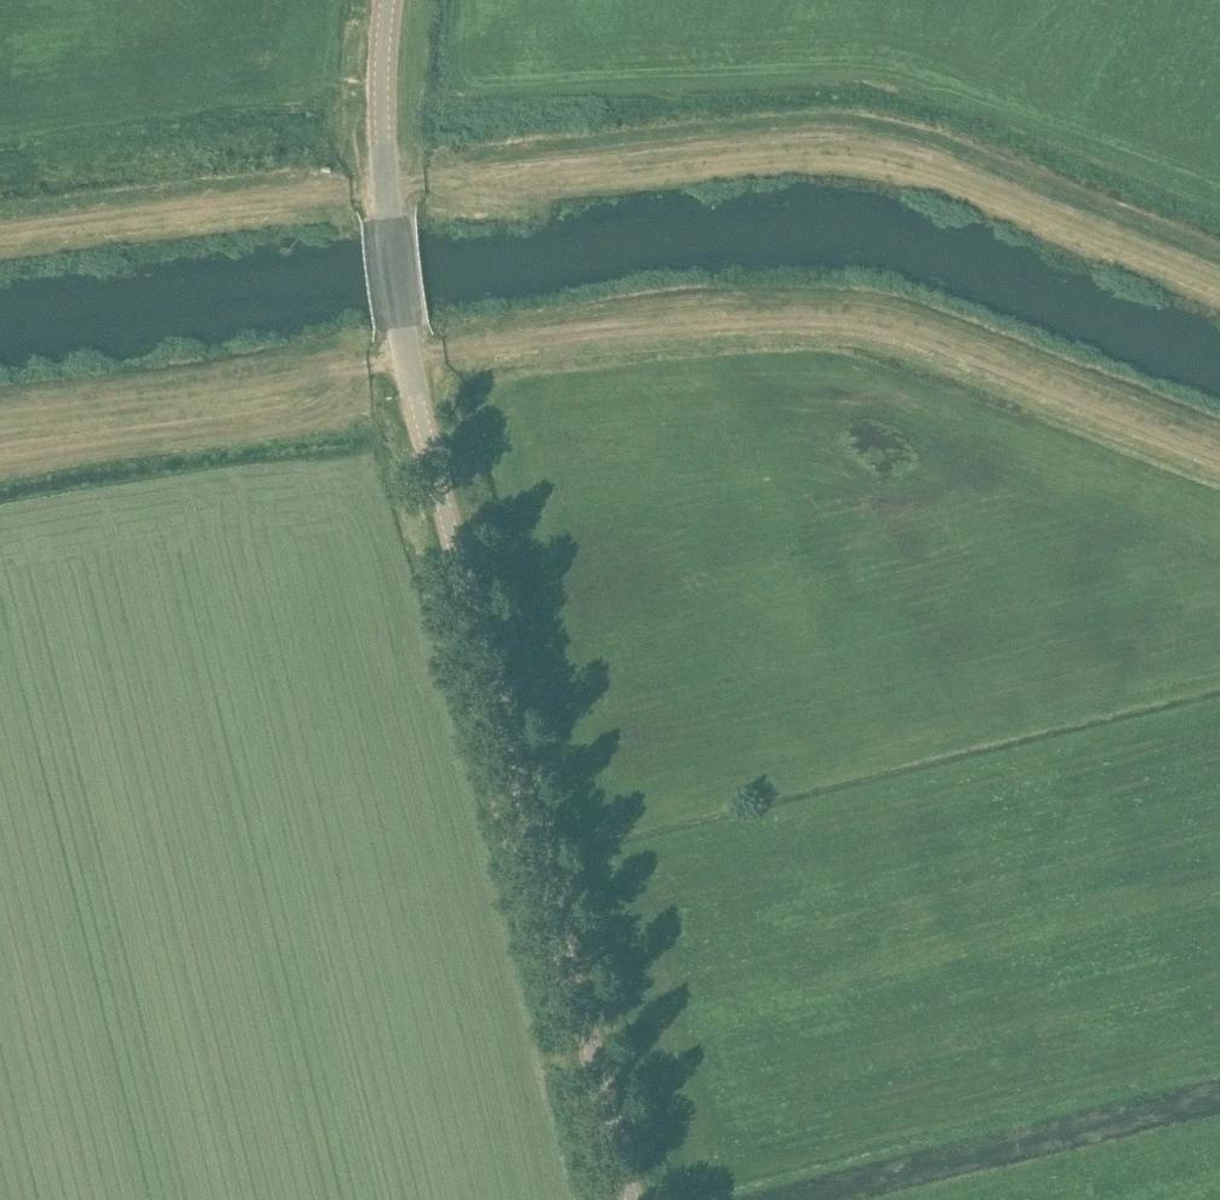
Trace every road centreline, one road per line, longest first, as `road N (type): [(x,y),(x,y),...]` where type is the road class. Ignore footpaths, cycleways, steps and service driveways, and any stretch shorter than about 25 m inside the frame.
road 1 (tertiary): [(633,1199),(404,343),(388,215),(387,0)]
road 2 (track): [(1219,281),(860,150),(388,186)]
road 3 (track): [(1219,450),(1019,369),(866,321),(796,318),(407,357)]

